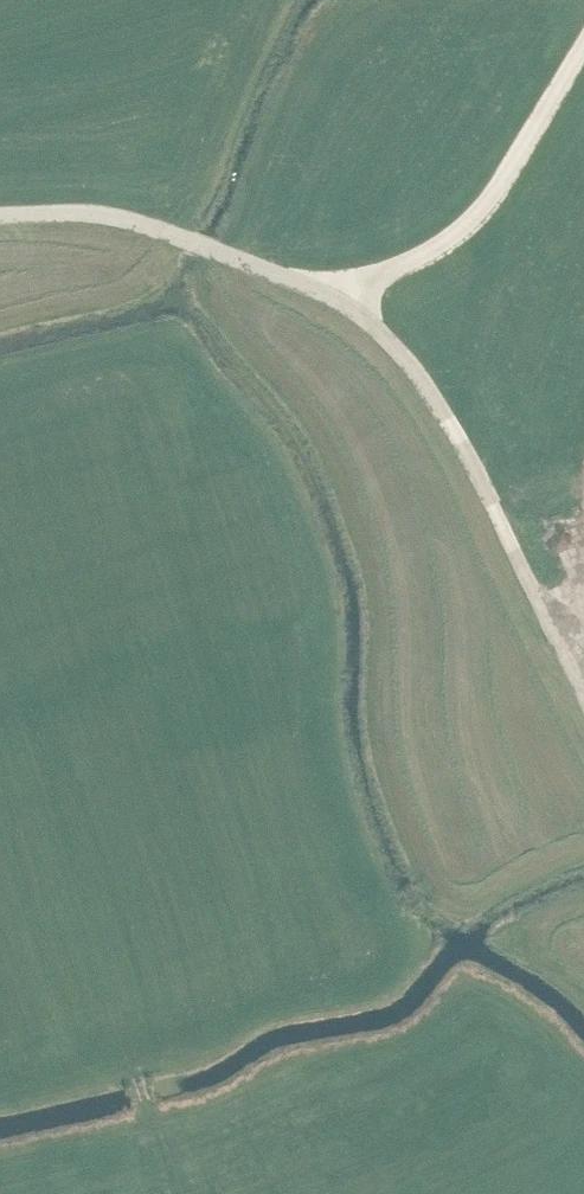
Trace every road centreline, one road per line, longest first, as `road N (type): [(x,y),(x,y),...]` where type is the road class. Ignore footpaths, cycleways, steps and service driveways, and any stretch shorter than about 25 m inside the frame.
road 1 (track): [(0,215),(105,214),(166,231),(345,305),(390,340),(472,464),(583,696)]

